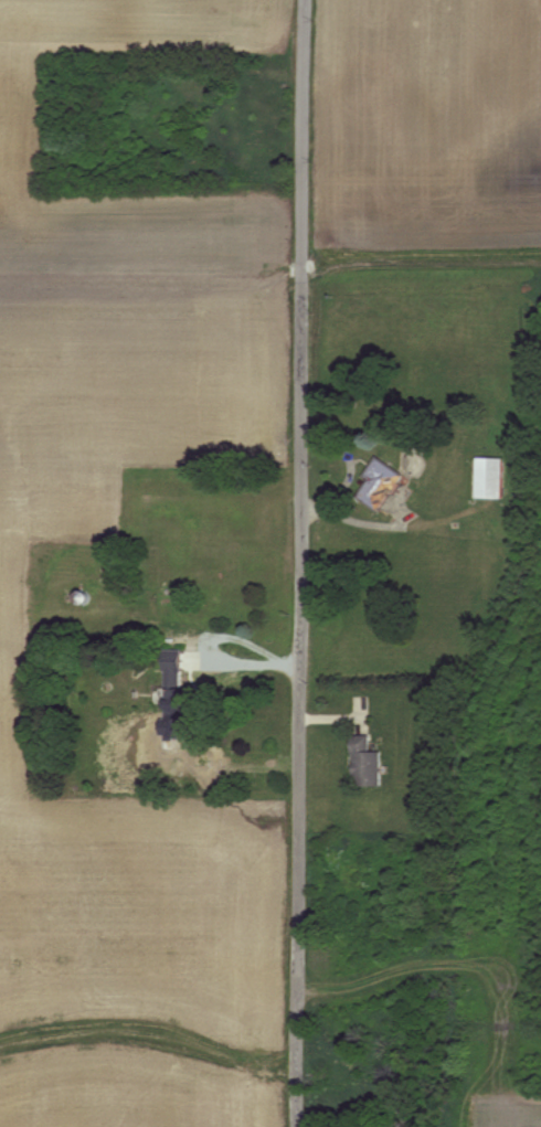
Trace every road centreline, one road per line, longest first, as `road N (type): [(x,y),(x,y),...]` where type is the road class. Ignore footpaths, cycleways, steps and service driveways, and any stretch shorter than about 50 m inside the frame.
road 1 (tertiary): [(303,284),(298,1126)]
road 2 (tertiary): [(306,0),(303,284)]

